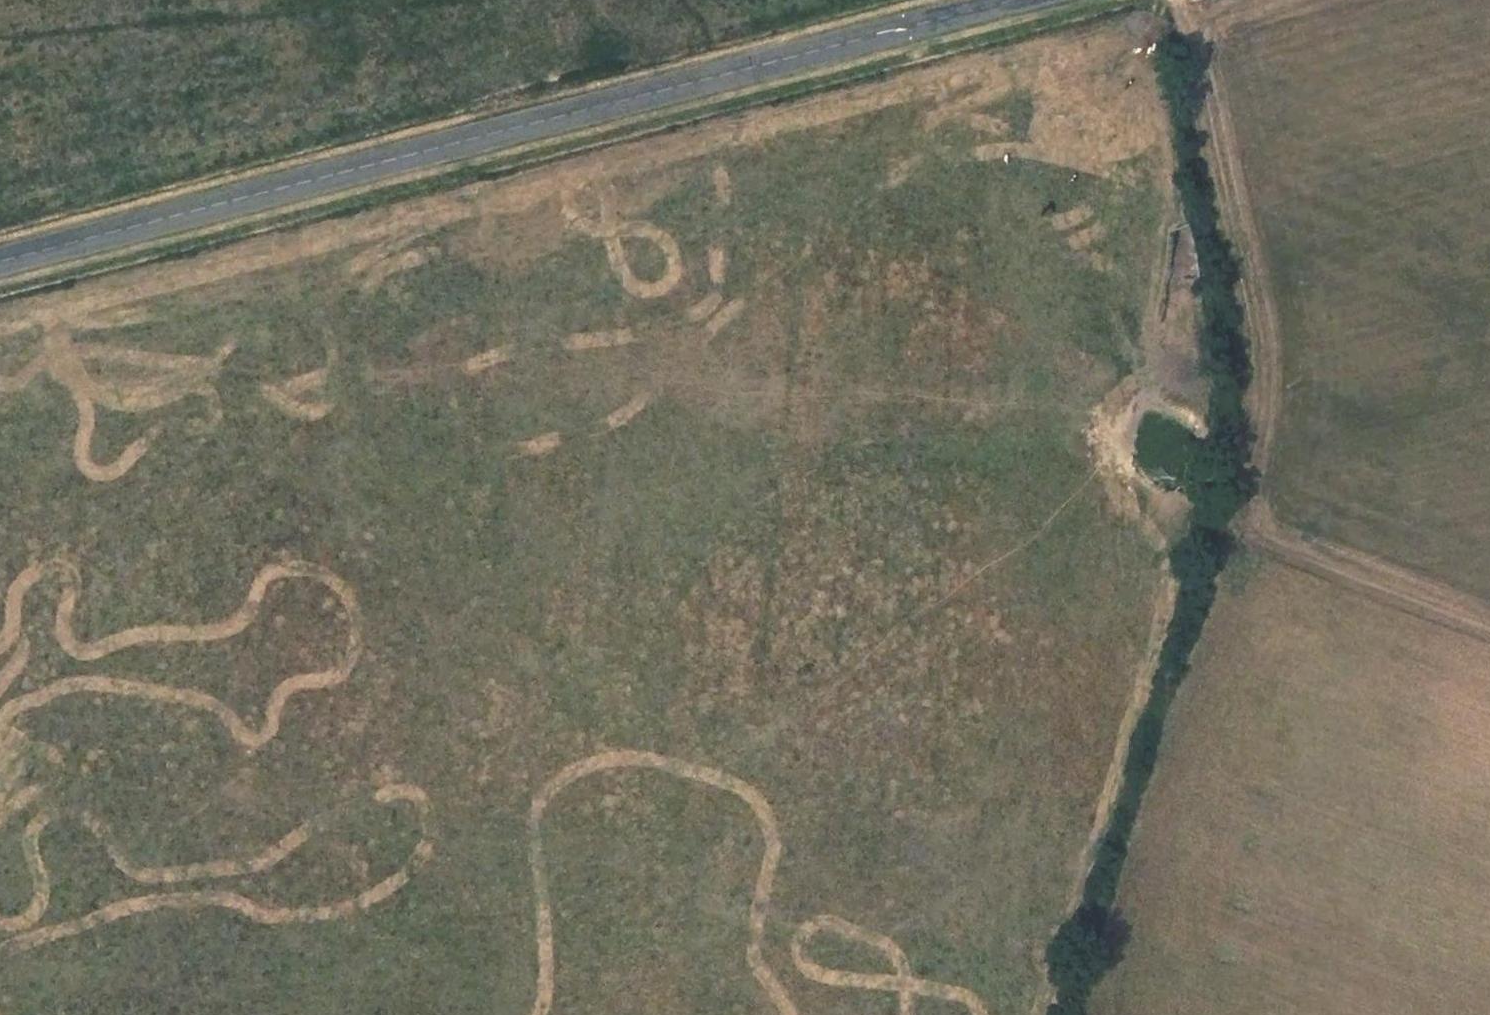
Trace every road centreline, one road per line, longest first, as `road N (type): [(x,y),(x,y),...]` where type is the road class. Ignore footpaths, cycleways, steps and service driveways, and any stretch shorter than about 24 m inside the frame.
road 1 (secondary): [(1039,0),(0,264)]

